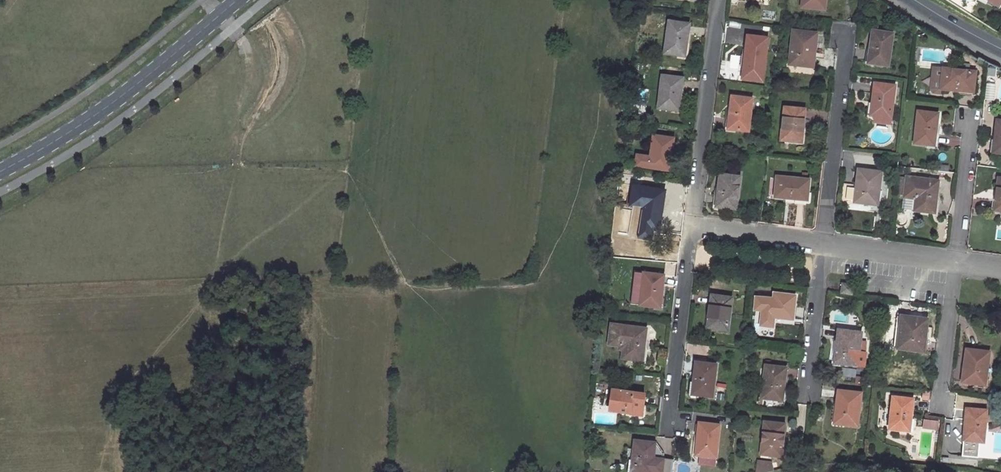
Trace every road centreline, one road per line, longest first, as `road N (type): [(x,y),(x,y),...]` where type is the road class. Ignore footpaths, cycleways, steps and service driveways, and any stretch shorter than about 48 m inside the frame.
road 1 (tertiary): [(0,171),(97,114),(238,0)]
road 2 (residential): [(717,0),(693,227)]
road 3 (residential): [(844,33),(825,245)]
road 4 (residential): [(693,227),(668,426)]
road 5 (residential): [(825,245),(808,391)]
road 6 (residential): [(972,120),(957,264)]
road 7 (residential): [(957,264),(943,407)]
road 8 (residential): [(957,264),(825,245)]
road 9 (residential): [(825,245),(693,227)]

